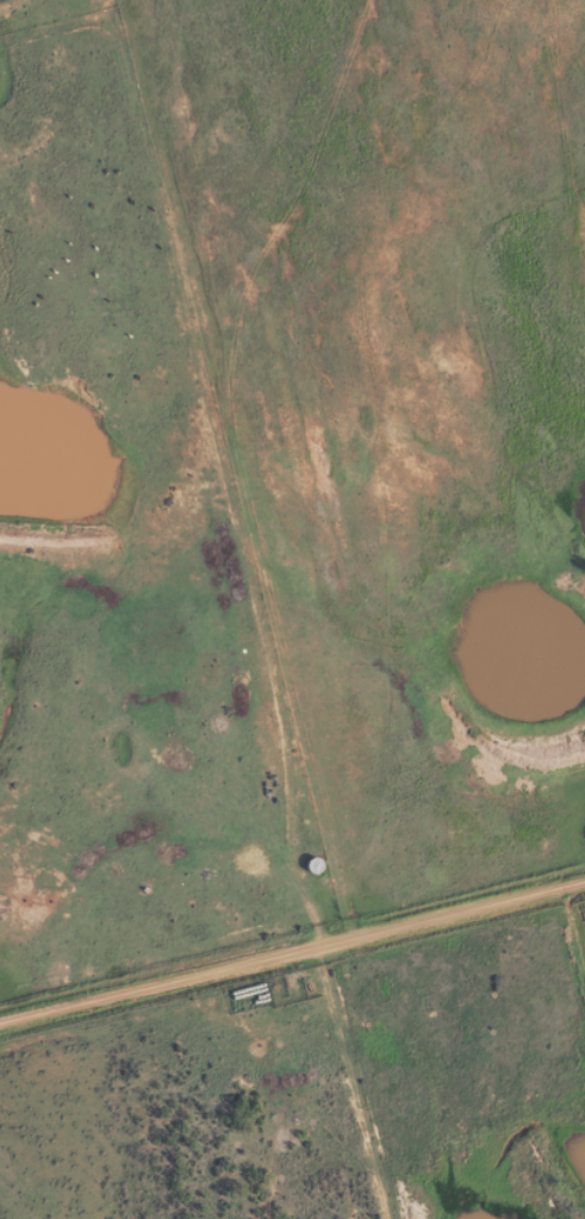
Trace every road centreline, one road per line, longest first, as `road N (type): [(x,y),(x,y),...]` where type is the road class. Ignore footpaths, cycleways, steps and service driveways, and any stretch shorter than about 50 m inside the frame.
road 1 (residential): [(0,1009),(584,867)]

